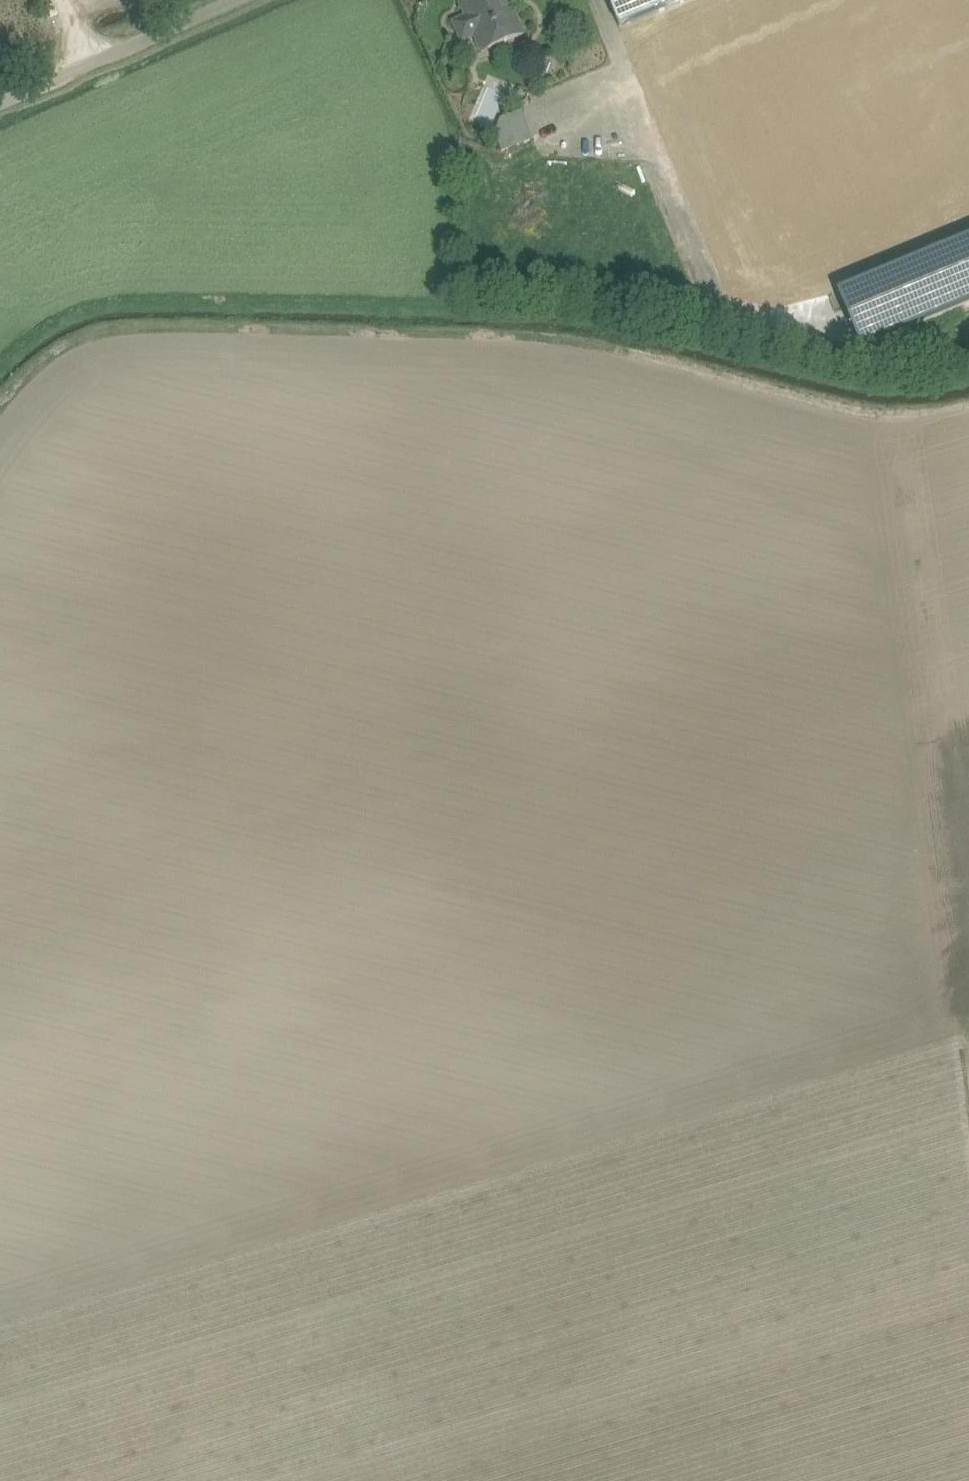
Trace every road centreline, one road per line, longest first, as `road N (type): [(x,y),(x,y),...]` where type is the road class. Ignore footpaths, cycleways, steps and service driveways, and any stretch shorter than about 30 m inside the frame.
road 1 (track): [(968,1040),(0,1327)]
road 2 (unclassified): [(0,103),(235,0)]

